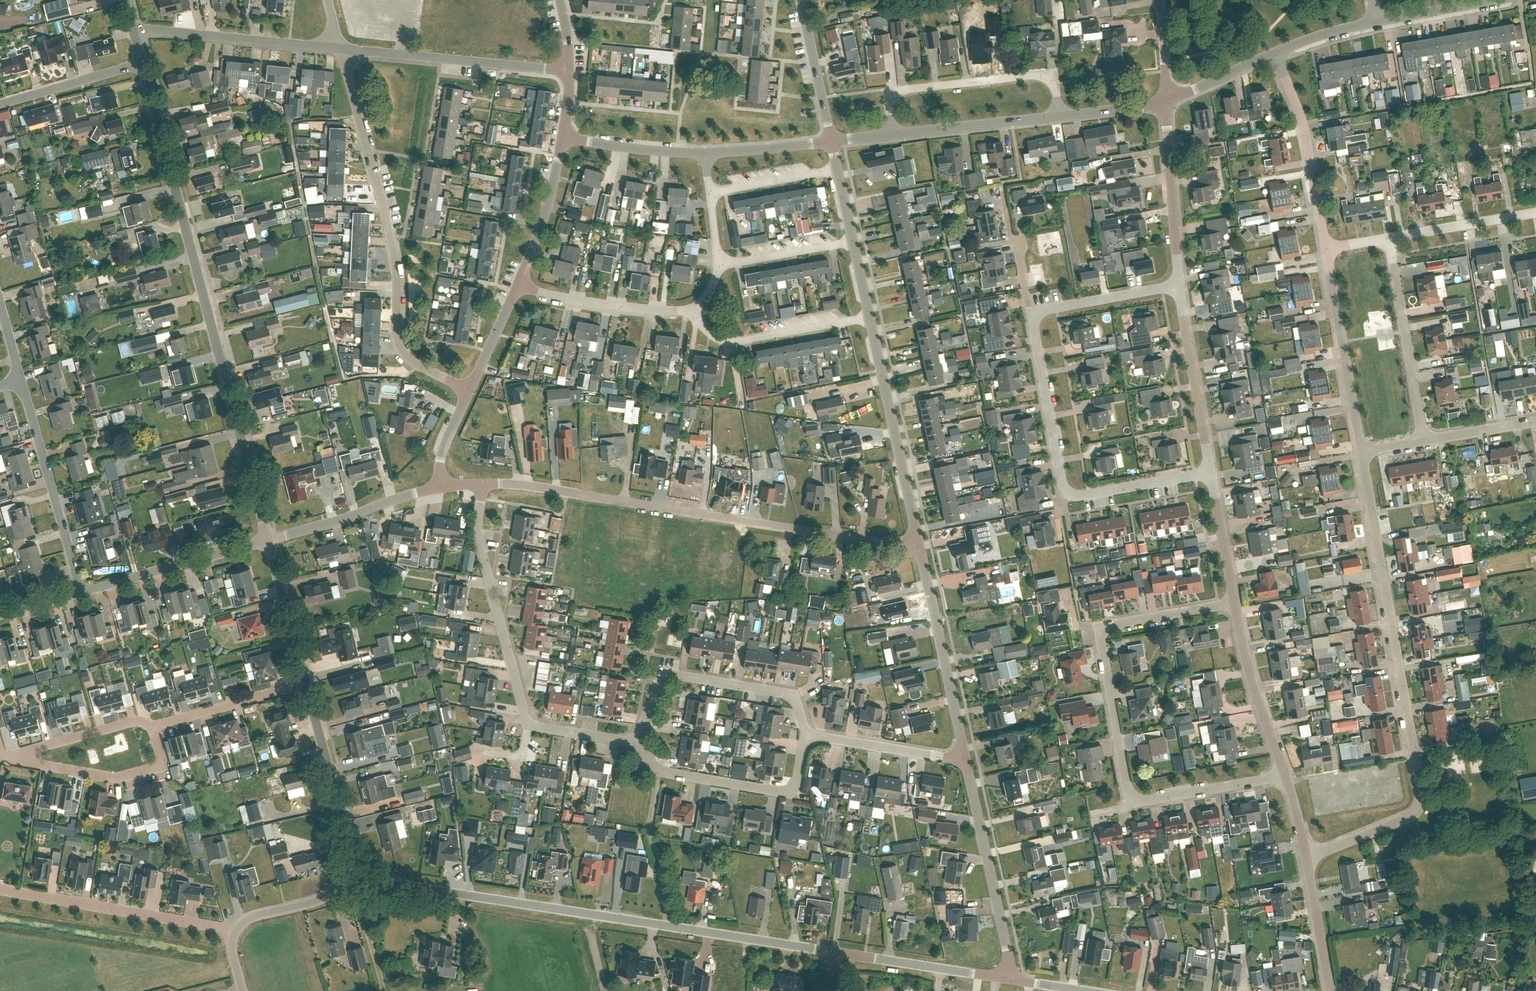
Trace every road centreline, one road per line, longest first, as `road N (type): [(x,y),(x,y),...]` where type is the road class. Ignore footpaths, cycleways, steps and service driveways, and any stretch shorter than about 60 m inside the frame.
road 1 (unclassified): [(268,541),(141,63)]
road 2 (residential): [(839,952),(360,874)]
road 3 (residential): [(1305,858),(1415,812),(1421,795),(1362,453)]
road 4 (residential): [(919,547),(485,484)]
road 5 (residential): [(470,393),(401,347),(388,223),(341,48)]
road 6 (residential): [(636,745),(530,722),(481,554),(485,484)]
road 7 (residential): [(1209,472),(1078,496),(1066,490),(1036,317)]
road 8 (residential): [(1133,801),(1098,629),(1236,604)]
road 9 (residential): [(636,745),(662,674),(791,696),(806,734)]
road 10 (residential): [(891,134),(887,91),(1035,74),(1050,77),(1059,115)]
road 11 (residential): [(236,930),(0,890)]
road 12 (unclassified): [(919,547),(871,317)]
road 13 (residential): [(806,734),(795,793),(658,772),(636,745)]
road 14 (residential): [(568,71),(341,48)]
road 15 (unclassified): [(1006,978),(966,760)]
road 16 (residential): [(80,591),(21,380)]
road 17 (unclassified): [(966,760),(919,547)]
road 18 (residential): [(1362,453),(1326,247)]
road 19 (residential): [(341,48),(133,31)]
road 20 (residential): [(1424,441),(1388,237)]
road 21 (residential): [(155,727),(164,765),(123,778),(1,755)]
road 22 (residential): [(1326,247),(1302,124),(1275,53)]
road 23 (residential): [(360,874),(306,684)]
road 24 (unclassified): [(80,591),(268,541)]
road 25 (residential): [(871,317),(731,343),(715,338),(694,310)]
road 26 (residential): [(1209,472),(1177,285)]
road 27 (residential): [(1177,285),(1166,100)]
road 28 (residential): [(441,488),(268,541)]
road 29 (residential): [(1285,776),(1236,604)]
road 30 (residential): [(519,285),(620,307),(694,310)]
road 31 (unclassified): [(891,134),(1059,115)]
road 32 (residential): [(1006,978),(839,952)]
road 33 (residential): [(806,734),(966,760)]
road 34 (residential): [(1,755),(136,720),(155,727)]
road 35 (residential): [(155,727),(306,684)]
road 36 (residential): [(519,285),(563,137)]
road 37 (residential): [(1285,776),(1133,801)]
road 38 (residential): [(1388,237),(1535,212)]
road 39 (residential): [(306,684),(268,541)]
road 40 (residential): [(0,104),(141,63)]
road 41 (residential): [(1036,317),(1177,285)]
road 42 (unclassified): [(563,137),(706,154)]
road 43 (unclassified): [(831,140),(801,0)]
road 44 (unclassified): [(236,930),(250,917),(321,899),(360,874)]
road 45 (residential): [(718,264),(854,240)]
road 46 (residential): [(1236,604),(1209,472)]
road 47 (residential): [(1331,990),(1305,858)]
road 48 (residential): [(710,194),(838,169)]
road 49 (unclassified): [(706,154),(831,140)]
road 50 (residential): [(1036,317),(1005,200)]

